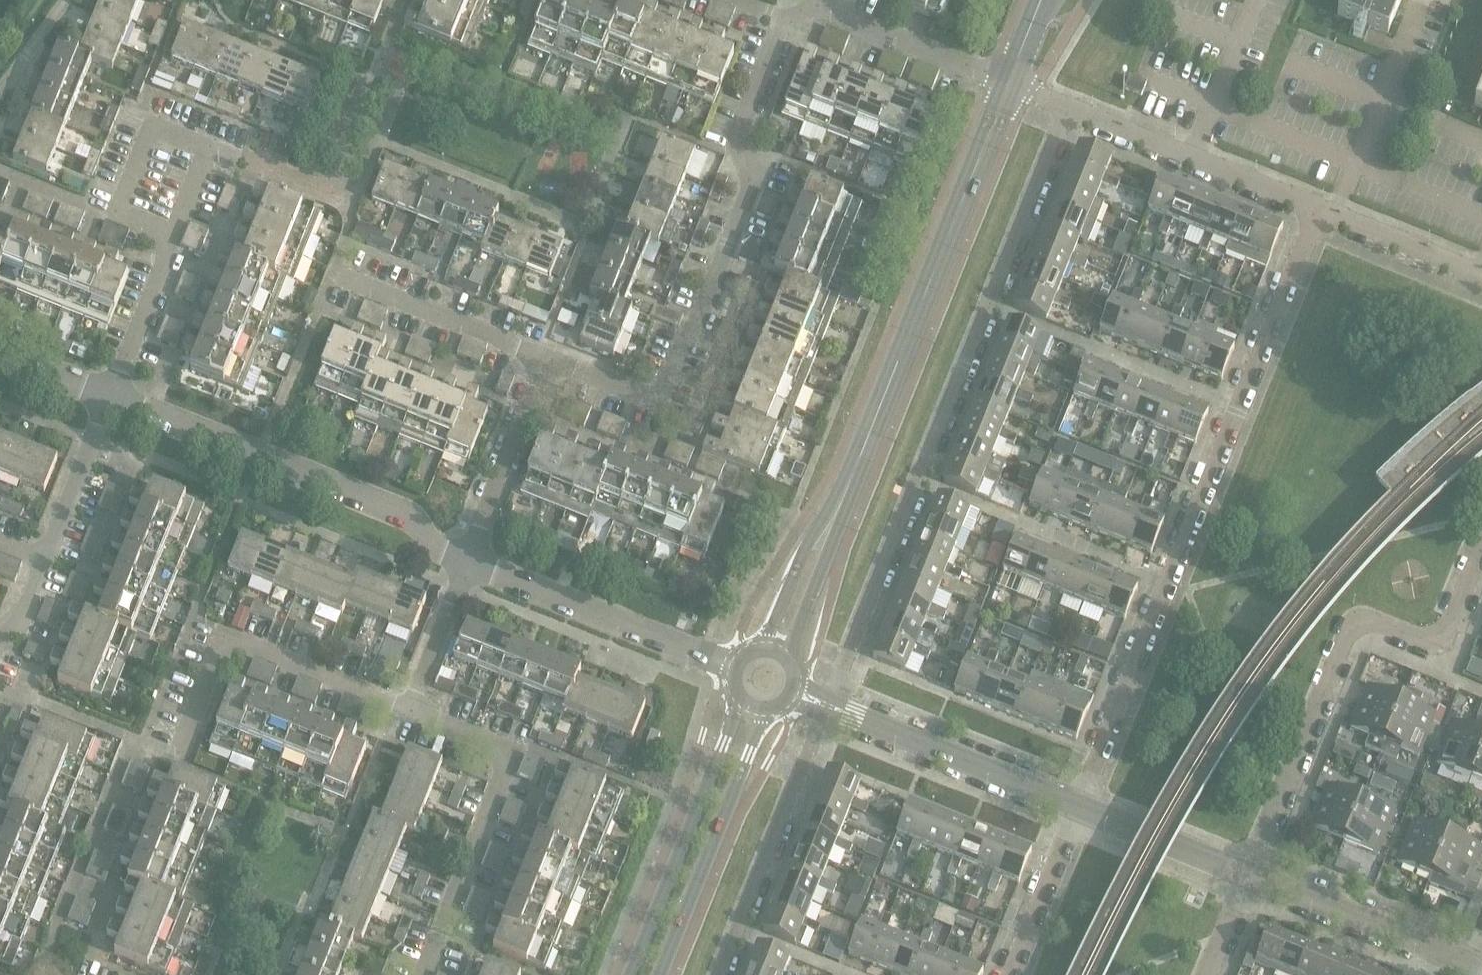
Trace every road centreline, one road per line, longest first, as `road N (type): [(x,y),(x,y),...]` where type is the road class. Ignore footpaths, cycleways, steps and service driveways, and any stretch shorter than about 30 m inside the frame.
road 1 (residential): [(829,705),(913,478),(1071,107)]
road 2 (residential): [(1316,206),(1079,805)]
road 3 (residential): [(784,19),(736,137),(753,184),(661,404),(546,359)]
road 4 (residential): [(1481,548),(1448,632),(1426,638),(1372,619),(1351,626),(1248,871)]
road 5 (unclassified): [(843,495),(1010,82)]
road 6 (residential): [(467,557),(426,539),(403,510),(108,398)]
road 7 (residential): [(421,974),(509,752),(410,710)]
road 8 (residential): [(179,753),(226,637),(410,710)]
road 9 (unclassified): [(742,701),(631,974)]
road 10 (residential): [(736,666),(467,557)]
road 11 (residential): [(829,705),(720,974)]
road 12 (unclassified): [(660,974),(765,711)]
road 13 (unclassified): [(1079,805),(829,705)]
road 14 (residential): [(108,398),(210,150)]
road 15 (residential): [(1316,206),(1071,107)]
road 16 (residential): [(1248,871),(1481,966)]
road 17 (residential): [(546,359),(335,271)]
road 18 (residential): [(467,557),(546,359)]
road 19 (residential): [(821,4),(1010,82)]
road 20 (residential): [(1011,974),(1079,805)]
road 21 (unclassified): [(1248,871),(1079,805)]
road 22 (residential): [(1481,273),(1316,206)]
road 23 (residential): [(43,560),(108,398)]
road 24 (unclassified): [(843,495),(765,647)]
road 25 (unclassified): [(789,657),(843,495)]
road 26 (residential): [(410,710),(467,557)]

